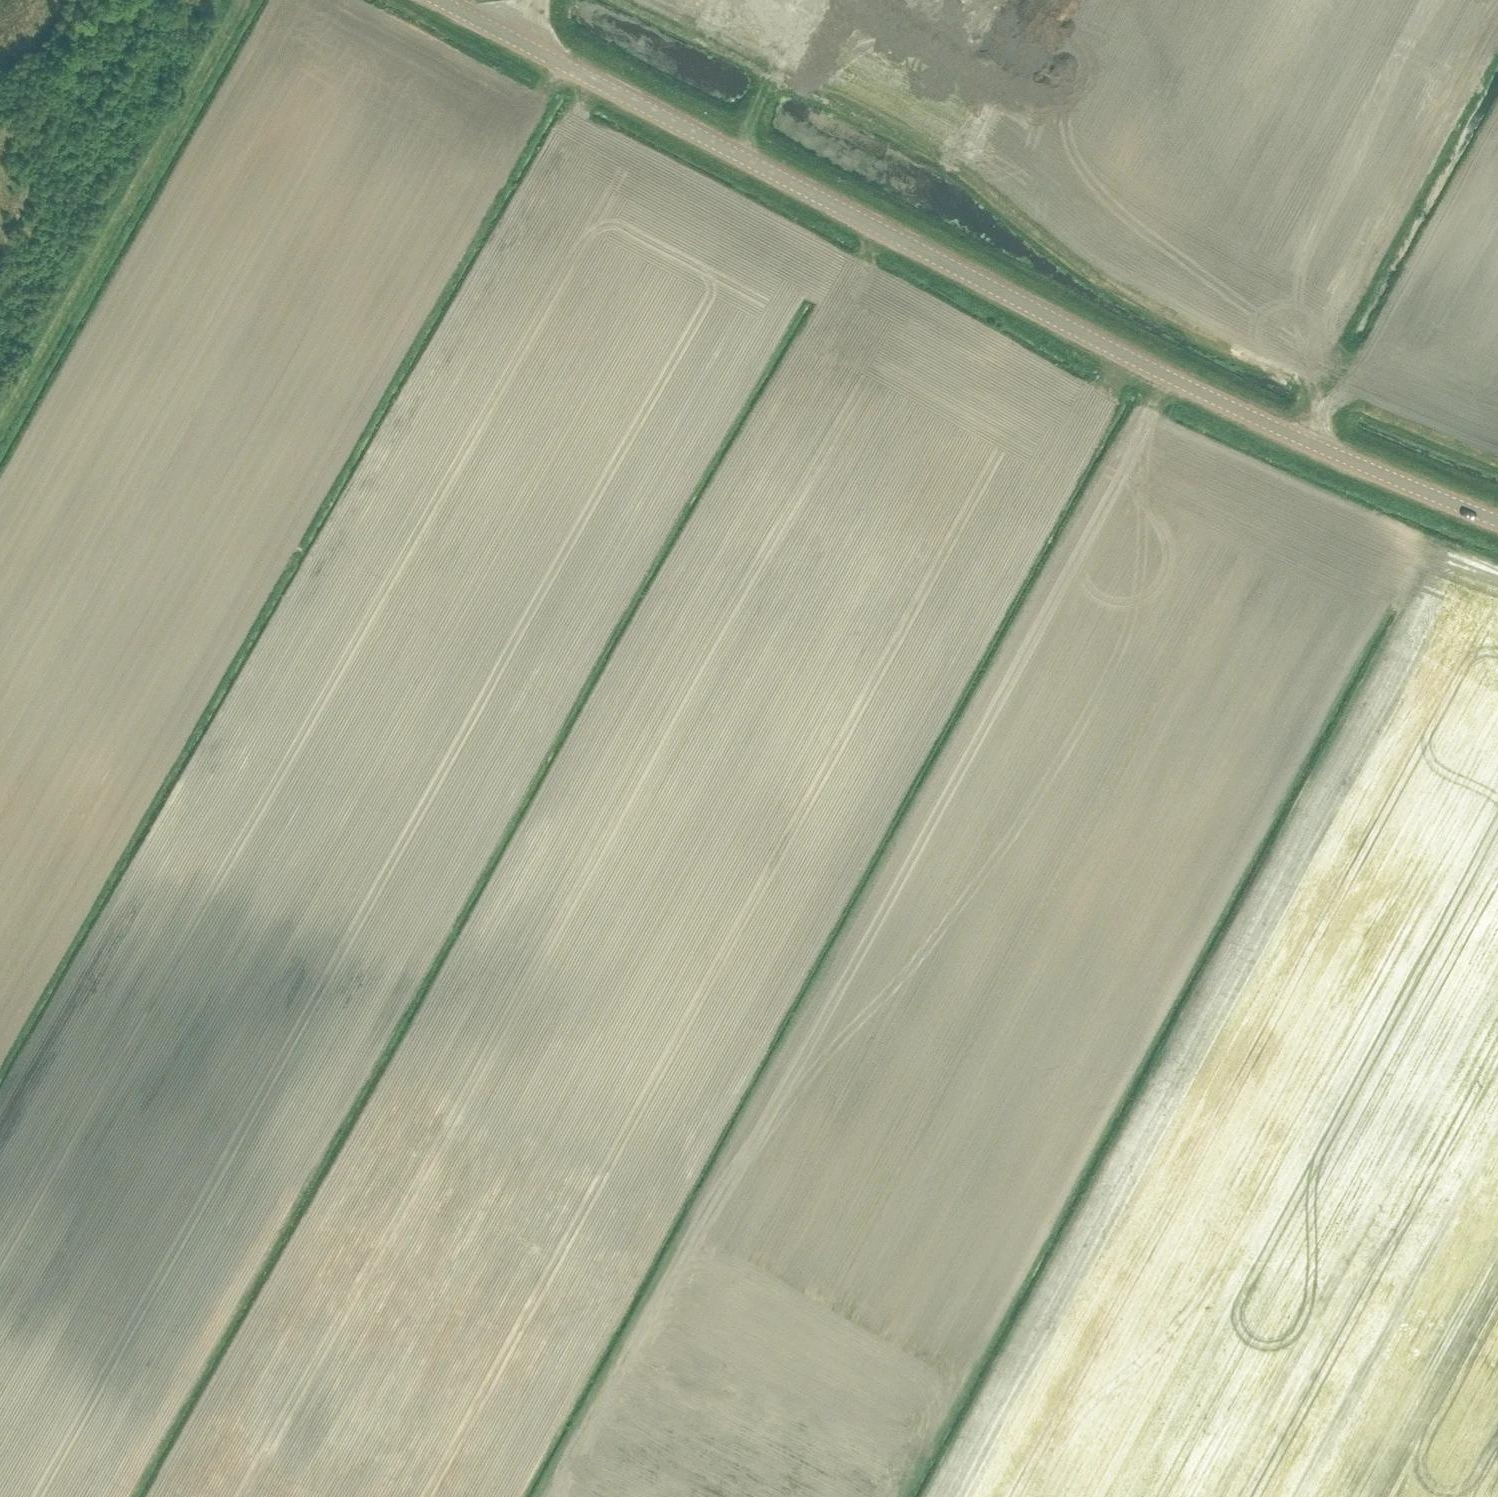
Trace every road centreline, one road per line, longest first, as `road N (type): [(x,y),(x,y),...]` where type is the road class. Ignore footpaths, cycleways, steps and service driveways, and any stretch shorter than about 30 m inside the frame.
road 1 (unclassified): [(1497,519),(1159,370),(442,0)]

